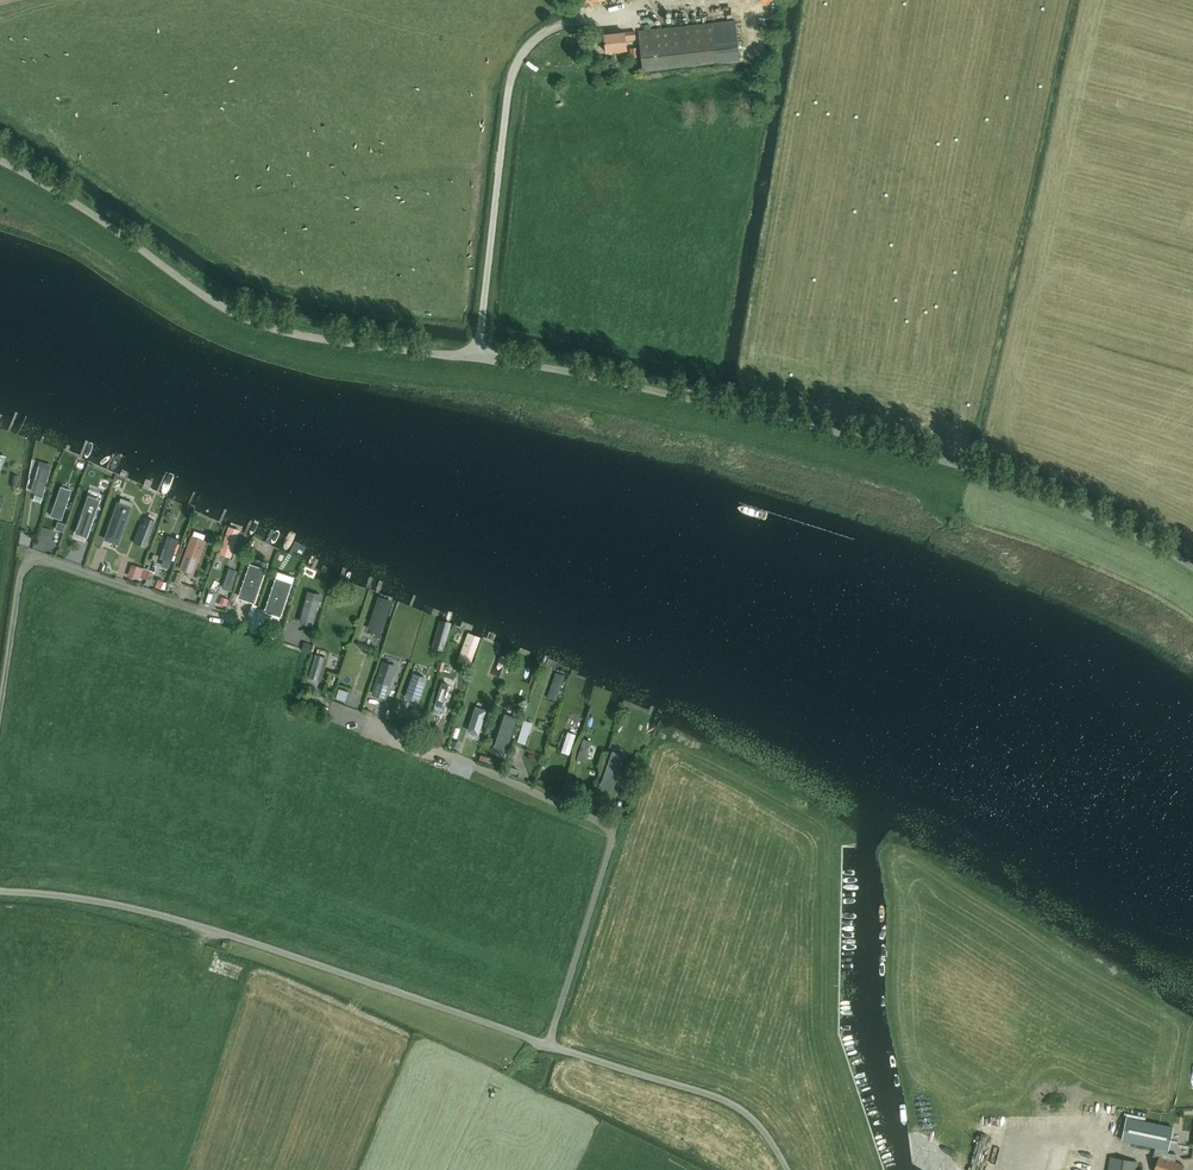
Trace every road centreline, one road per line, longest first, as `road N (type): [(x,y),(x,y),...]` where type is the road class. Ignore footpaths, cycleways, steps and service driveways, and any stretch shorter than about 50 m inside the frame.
road 1 (unclassified): [(0,160),(263,325),(568,372),(894,447),(1060,503),(1192,568)]
road 2 (unclassified): [(786,1169),(756,1123),(720,1099),(167,917),(0,891)]
road 3 (track): [(547,1045),(611,828),(335,712)]
road 4 (track): [(0,710),(22,567),(32,557),(219,616)]

